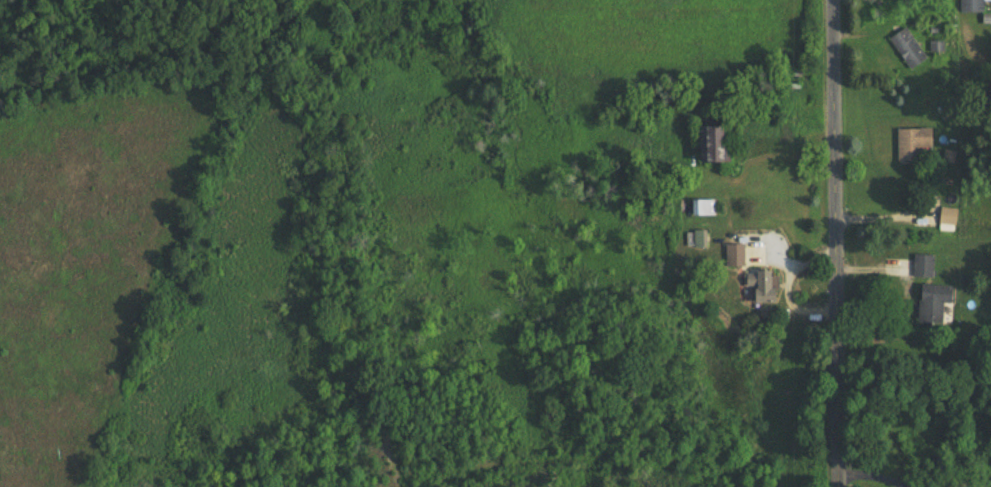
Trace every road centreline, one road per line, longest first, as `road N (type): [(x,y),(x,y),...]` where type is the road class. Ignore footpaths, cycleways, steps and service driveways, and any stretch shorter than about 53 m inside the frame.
road 1 (residential): [(834,0),(839,486)]

